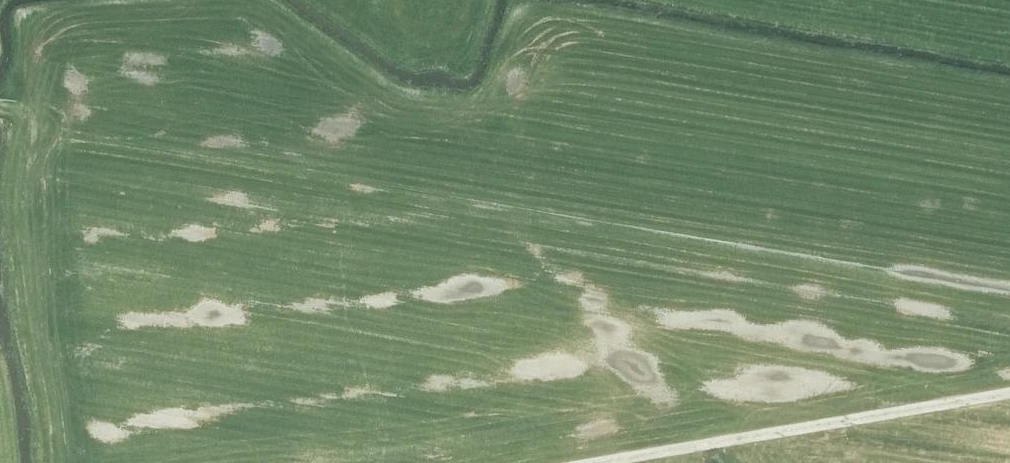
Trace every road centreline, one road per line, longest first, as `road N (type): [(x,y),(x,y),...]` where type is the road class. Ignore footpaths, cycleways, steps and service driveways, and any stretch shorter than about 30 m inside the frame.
road 1 (track): [(594,462),(1009,392)]

